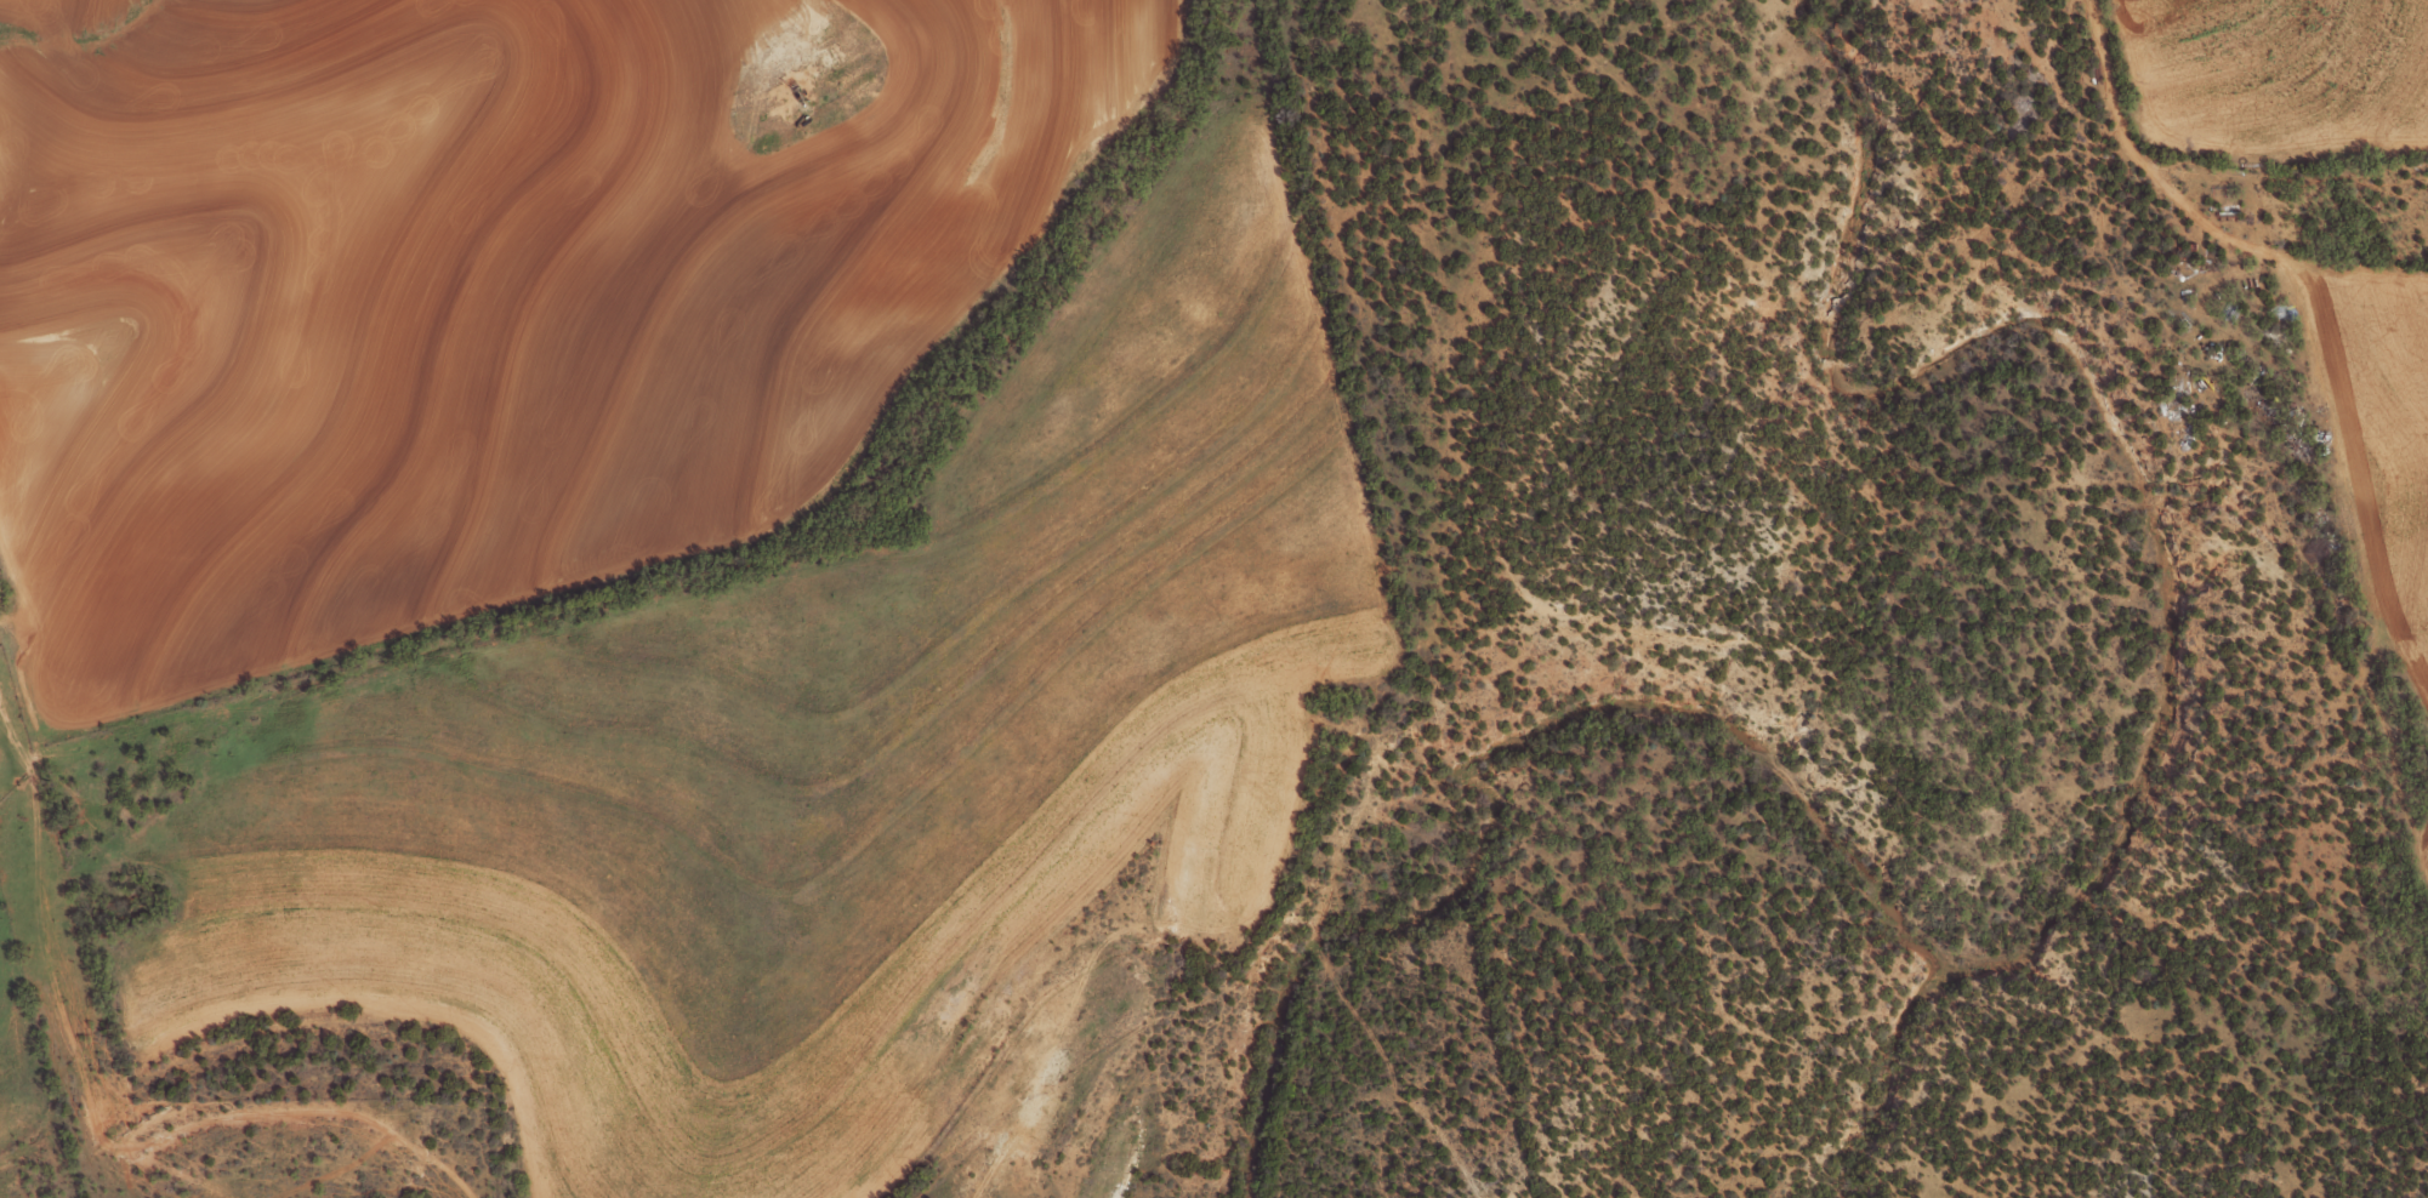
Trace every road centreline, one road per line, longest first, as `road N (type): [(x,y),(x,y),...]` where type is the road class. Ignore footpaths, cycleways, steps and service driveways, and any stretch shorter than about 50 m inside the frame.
road 1 (residential): [(477,1197),(324,1080),(98,1050),(56,1008),(0,882)]

